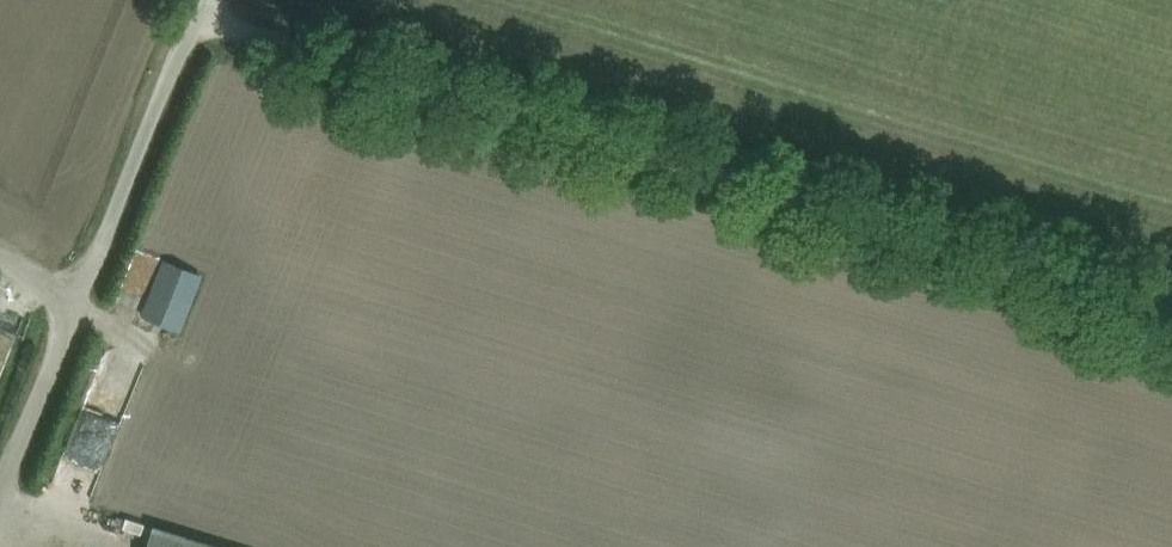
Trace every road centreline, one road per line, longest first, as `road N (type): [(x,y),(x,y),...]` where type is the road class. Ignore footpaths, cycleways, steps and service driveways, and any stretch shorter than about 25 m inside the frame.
road 1 (unclassified): [(1171,316),(210,22),(97,305),(0,249)]

